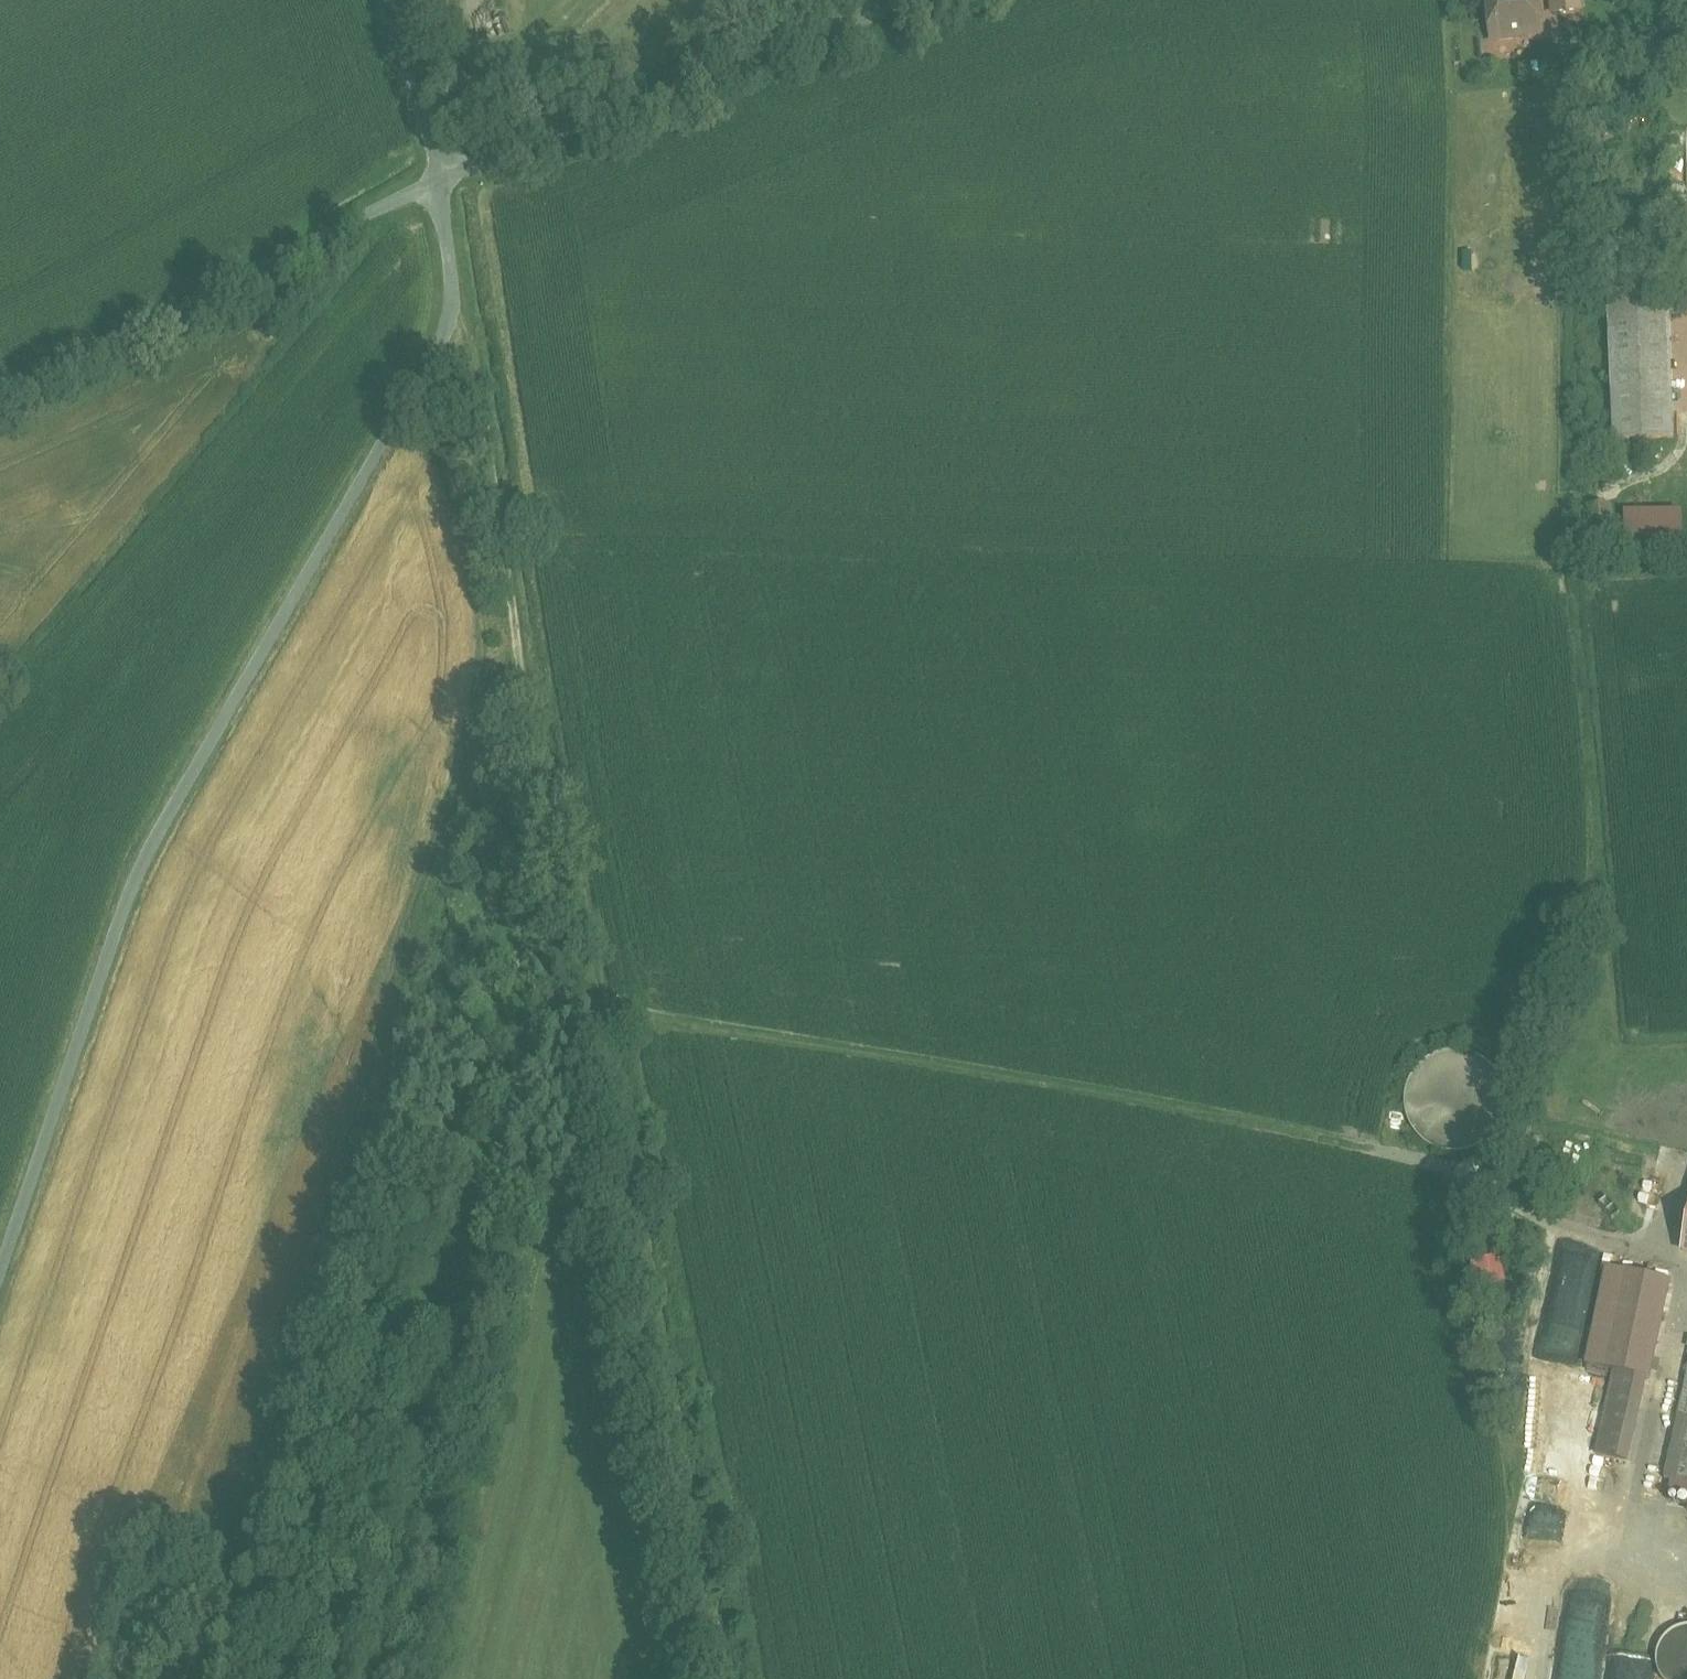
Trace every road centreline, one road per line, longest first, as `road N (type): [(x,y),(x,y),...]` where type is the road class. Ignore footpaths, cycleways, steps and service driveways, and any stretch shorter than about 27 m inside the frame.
road 1 (track): [(444,315),(696,1678)]
road 2 (unclassified): [(452,153),(444,315),(132,893),(0,1276)]
road 3 (unclassified): [(0,379),(452,153)]
road 4 (unclassified): [(452,153),(842,0)]
road 5 (unclassified): [(395,0),(452,153)]

